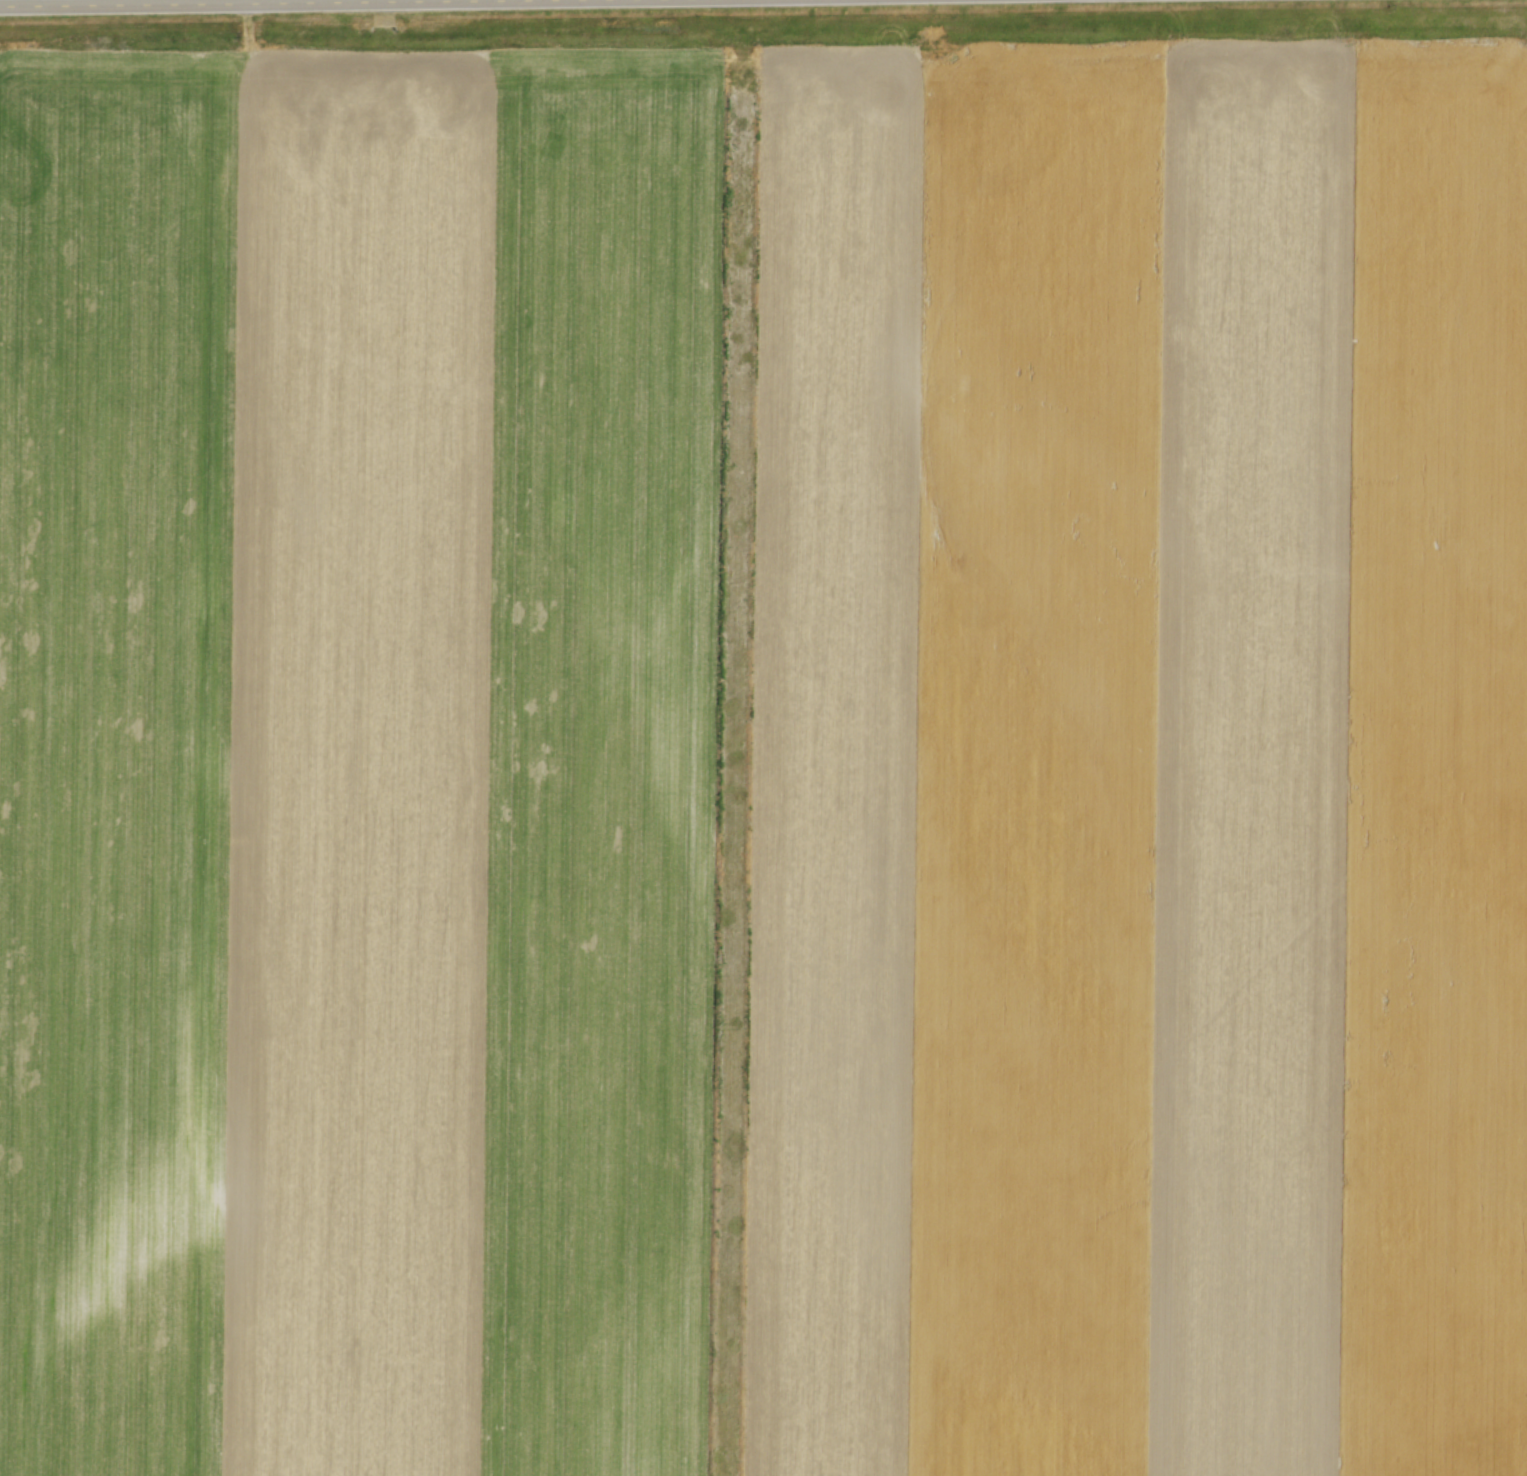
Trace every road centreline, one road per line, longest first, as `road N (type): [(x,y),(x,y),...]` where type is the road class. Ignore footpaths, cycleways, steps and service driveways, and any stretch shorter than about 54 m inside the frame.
road 1 (tertiary): [(389,0),(0,4)]

